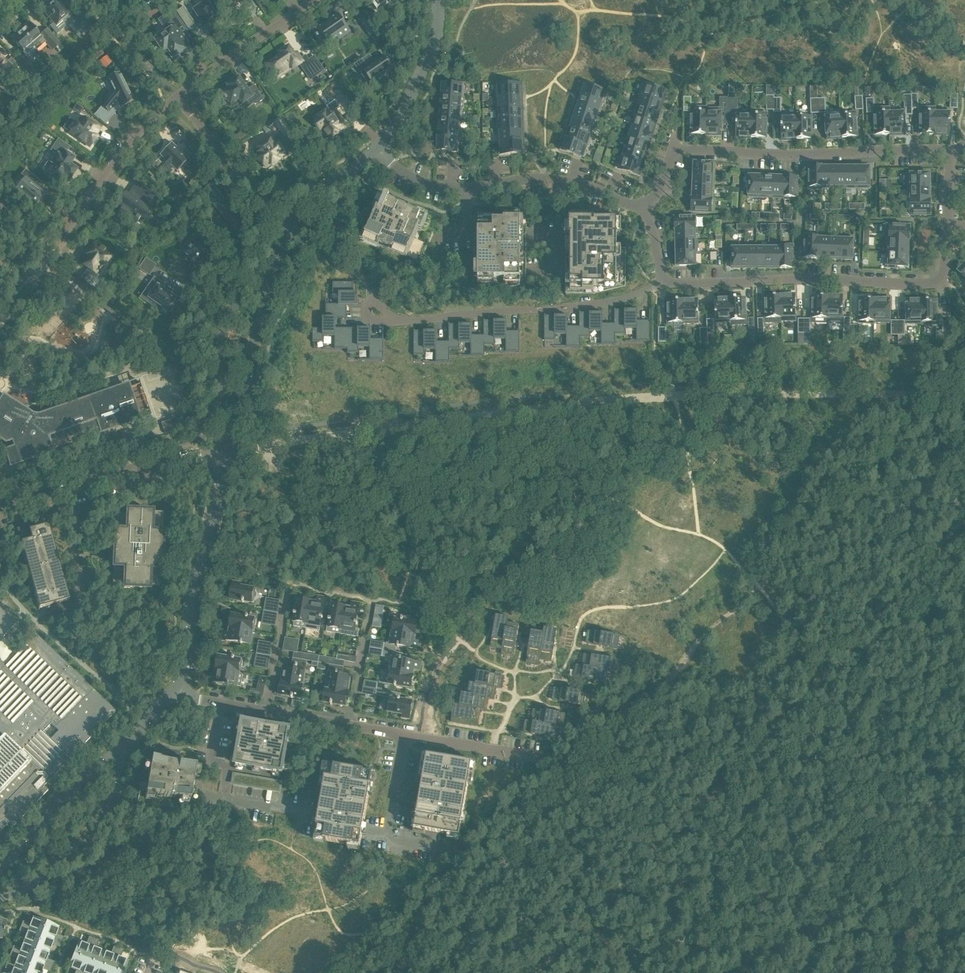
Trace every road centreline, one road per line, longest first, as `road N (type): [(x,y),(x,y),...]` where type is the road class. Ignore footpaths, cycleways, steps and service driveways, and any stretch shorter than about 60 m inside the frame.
road 1 (track): [(899,396),(662,396),(227,450)]
road 2 (residential): [(951,150),(678,149),(644,211)]
road 3 (residential): [(665,283),(944,284),(946,226)]
road 4 (residential): [(0,323),(178,93)]
road 5 (residential): [(376,152),(439,186),(572,181),(644,211)]
road 6 (residential): [(665,283),(604,303),(397,320)]
road 7 (tertiary): [(227,450),(193,593),(187,667),(176,689)]
road 8 (residential): [(227,450),(0,510)]
road 9 (tertiary): [(0,896),(18,893),(82,840),(112,790),(122,747)]
road 10 (residential): [(349,725),(535,757)]
road 11 (tertiary): [(277,263),(252,282),(224,329),(224,391),(237,425)]
road 12 (residential): [(178,93),(291,229)]
road 13 (tertiary): [(237,425),(249,412),(250,353),(277,263)]
road 14 (tertiary): [(122,747),(0,866)]
road 15 (tertiary): [(438,0),(436,43),(376,152)]
road 16 (residential): [(178,93),(308,0)]
road 17 (residential): [(266,711),(287,590)]
road 18 (residential): [(349,725),(369,605)]

